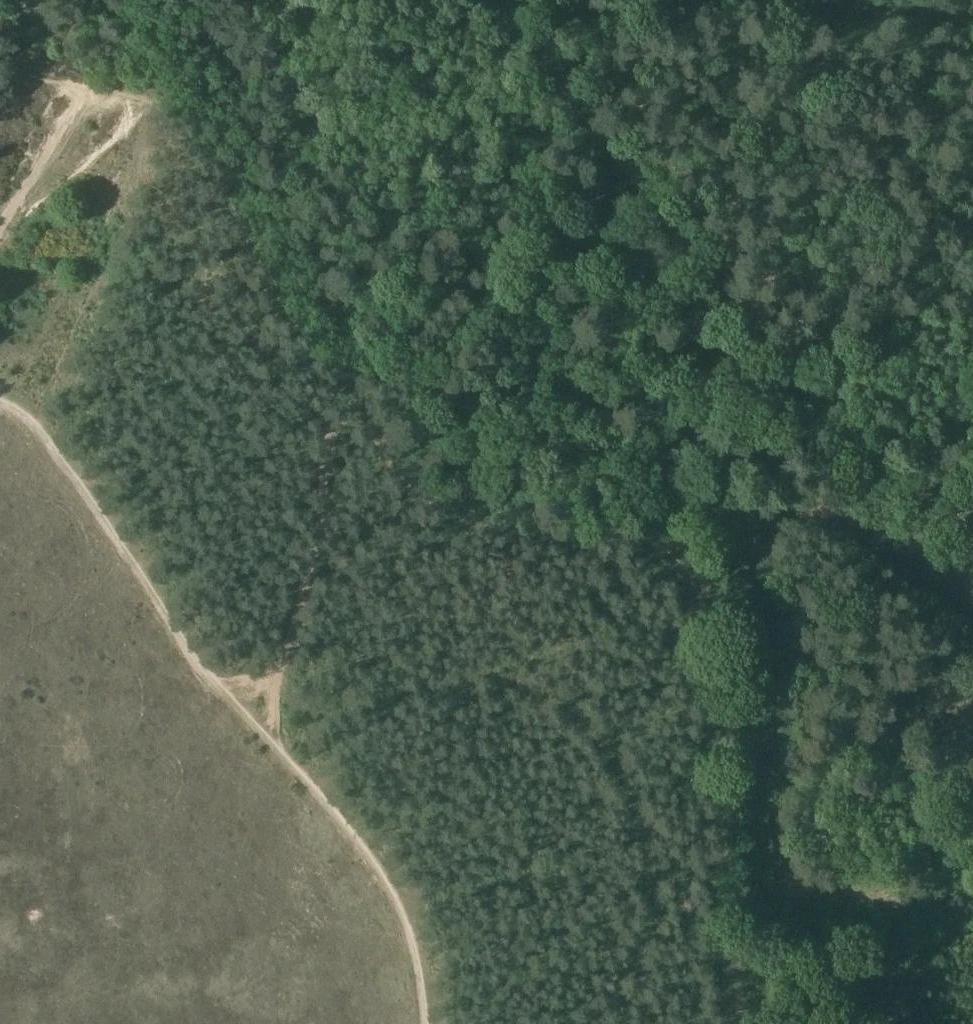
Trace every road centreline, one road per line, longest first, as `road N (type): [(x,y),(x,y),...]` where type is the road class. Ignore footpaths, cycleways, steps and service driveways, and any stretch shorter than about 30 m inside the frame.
road 1 (track): [(0,394),(40,417),(179,636),(373,858),(408,919),(426,1023)]
road 2 (unclassified): [(972,545),(835,431),(501,0)]
road 3 (track): [(826,0),(972,20)]

